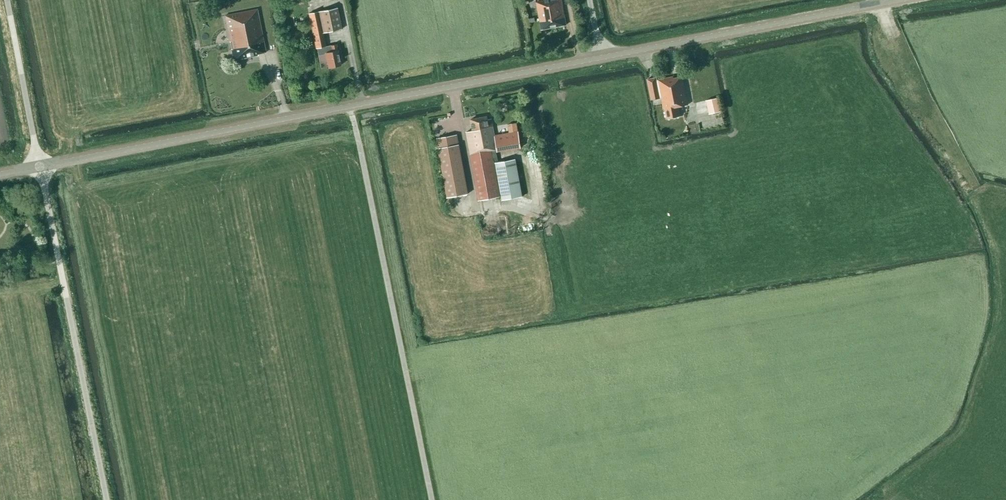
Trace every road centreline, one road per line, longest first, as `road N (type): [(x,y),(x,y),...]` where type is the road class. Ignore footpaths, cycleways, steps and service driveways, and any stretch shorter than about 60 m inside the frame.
road 1 (tertiary): [(40,167),(603,58)]
road 2 (track): [(350,107),(432,499)]
road 3 (unclassified): [(107,499),(40,167)]
road 4 (tertiary): [(912,0),(603,58)]
road 5 (unclassified): [(40,167),(7,0)]

